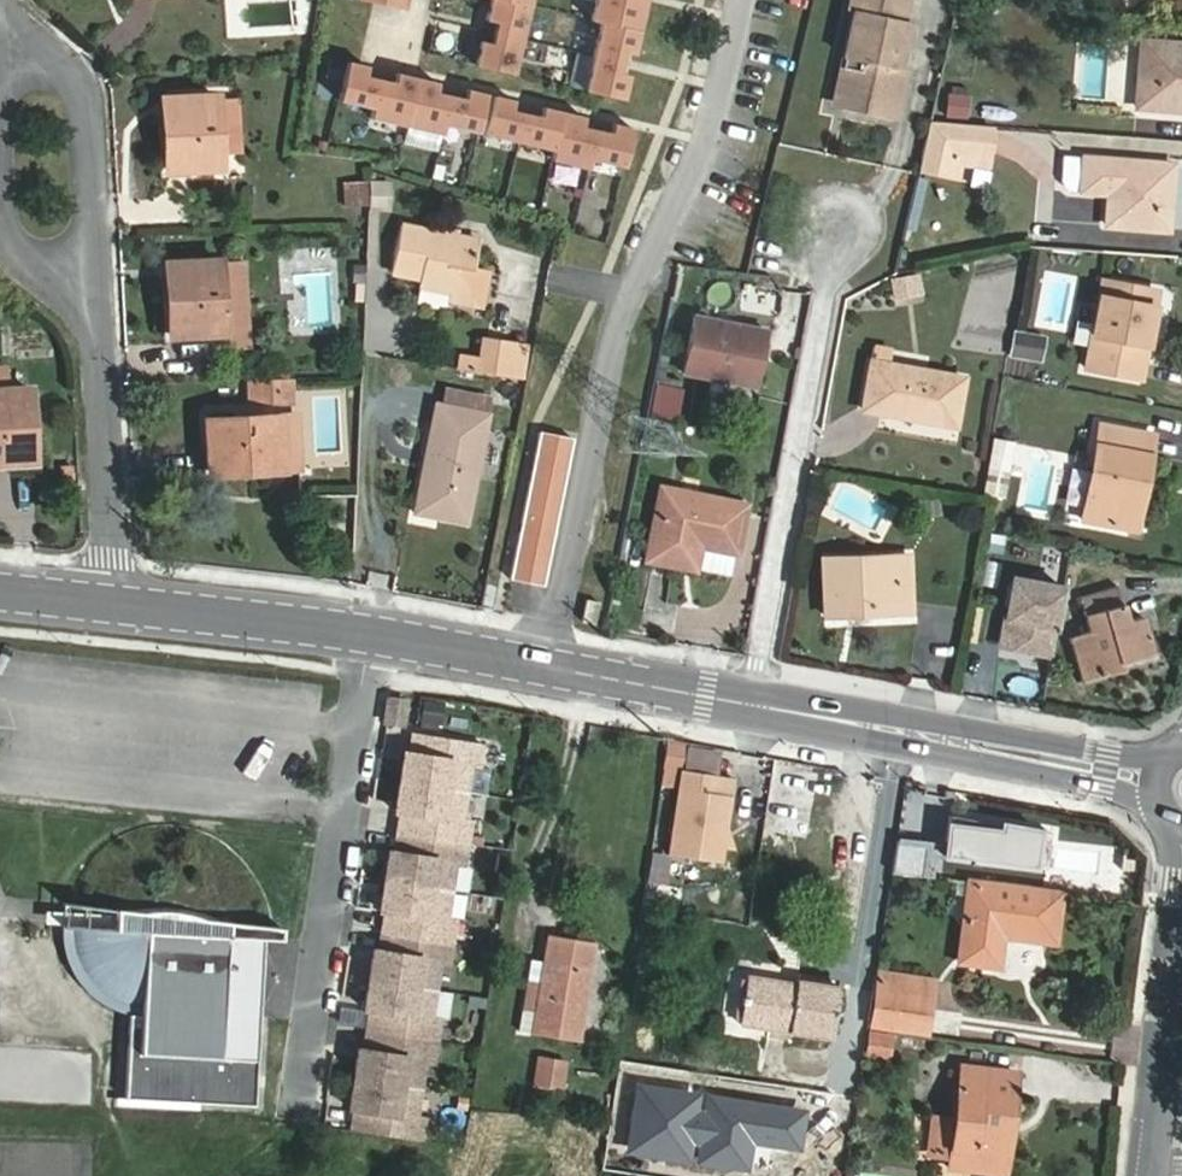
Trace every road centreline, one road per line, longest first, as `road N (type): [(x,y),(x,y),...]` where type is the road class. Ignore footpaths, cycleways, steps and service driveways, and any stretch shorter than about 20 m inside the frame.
road 1 (tertiary): [(109,604),(372,637),(749,702)]
road 2 (residential): [(749,702),(846,213)]
road 3 (tertiary): [(749,702),(1181,786)]
road 4 (residential): [(96,309),(84,94),(0,16)]
road 5 (residential): [(1181,875),(1151,1175)]
road 6 (residential): [(96,309),(109,604)]

